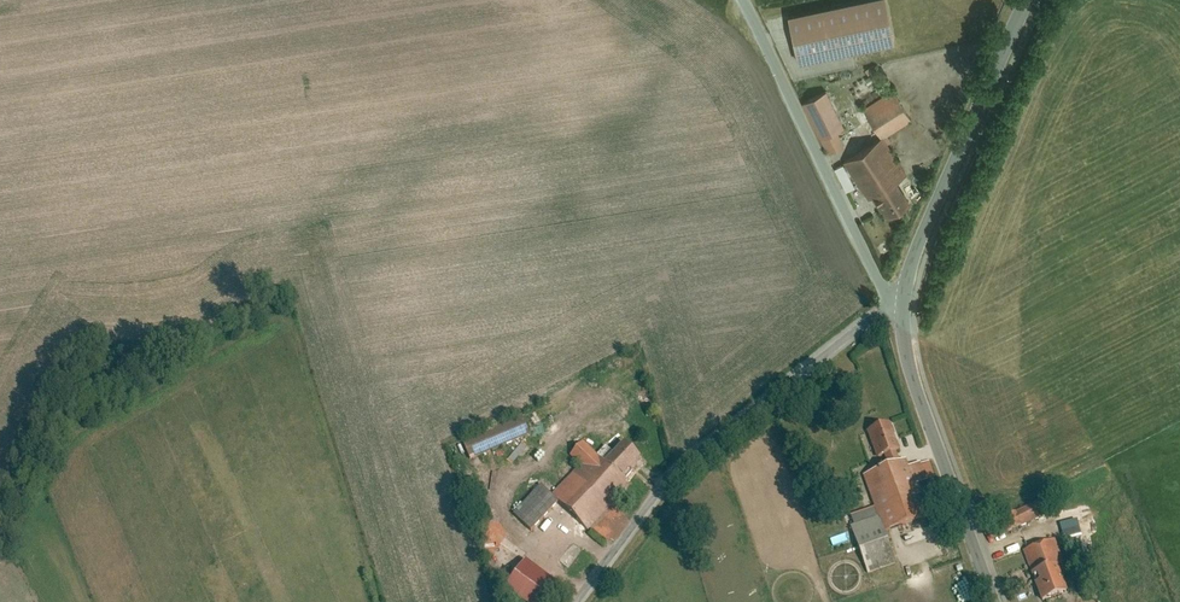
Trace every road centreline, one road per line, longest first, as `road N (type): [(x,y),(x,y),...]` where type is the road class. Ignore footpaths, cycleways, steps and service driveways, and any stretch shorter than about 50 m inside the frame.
road 1 (unclassified): [(902,305),(685,460),(574,601)]
road 2 (unclassified): [(902,305),(883,289),(745,0)]
road 3 (tertiary): [(902,305),(921,234),(1026,0)]
road 4 (tertiary): [(994,601),(909,367),(902,305)]

